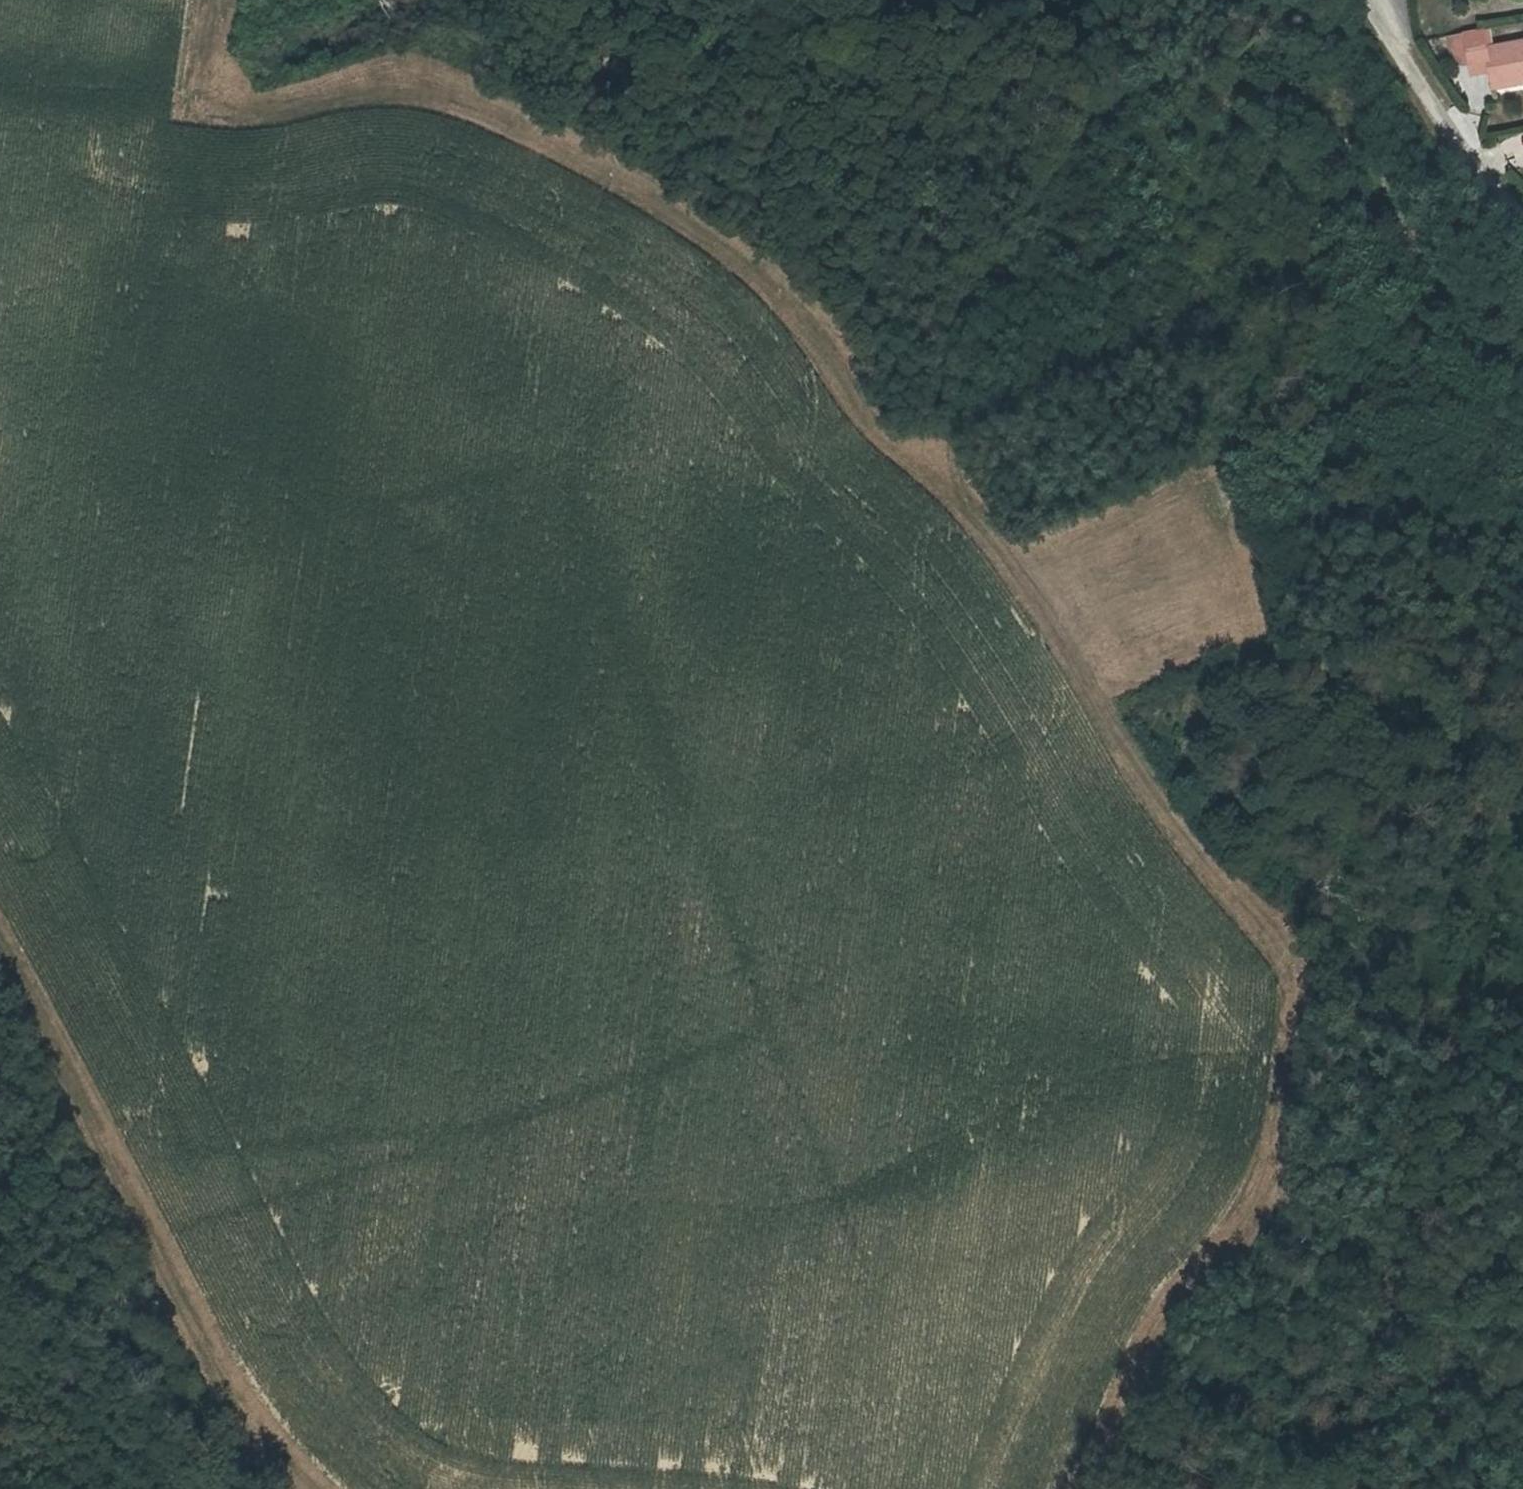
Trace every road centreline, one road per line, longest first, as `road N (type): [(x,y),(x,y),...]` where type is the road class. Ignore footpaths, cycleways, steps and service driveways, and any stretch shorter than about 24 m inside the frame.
road 1 (unclassified): [(1366,0),(1470,159),(1522,216)]

